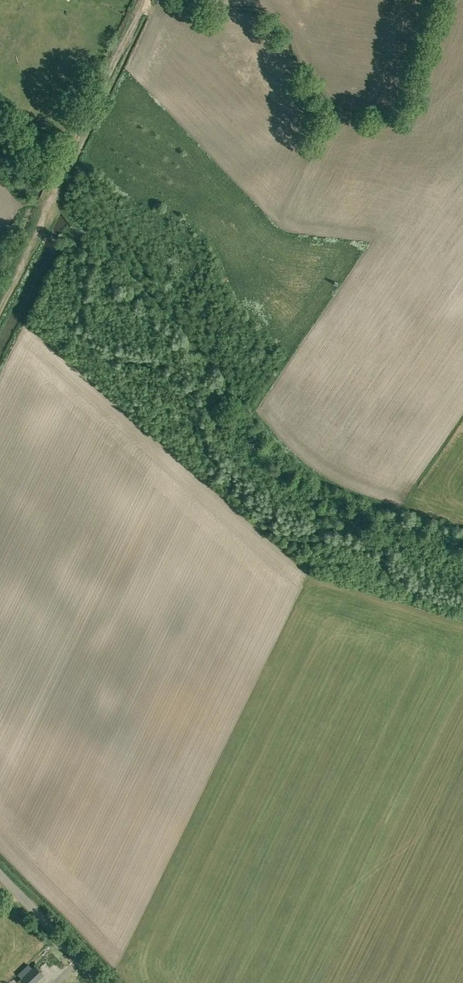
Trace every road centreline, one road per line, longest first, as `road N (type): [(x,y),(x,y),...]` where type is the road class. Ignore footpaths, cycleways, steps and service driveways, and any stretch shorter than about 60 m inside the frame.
road 1 (track): [(147,0),(0,309)]
road 2 (unclassified): [(103,982),(0,875)]

